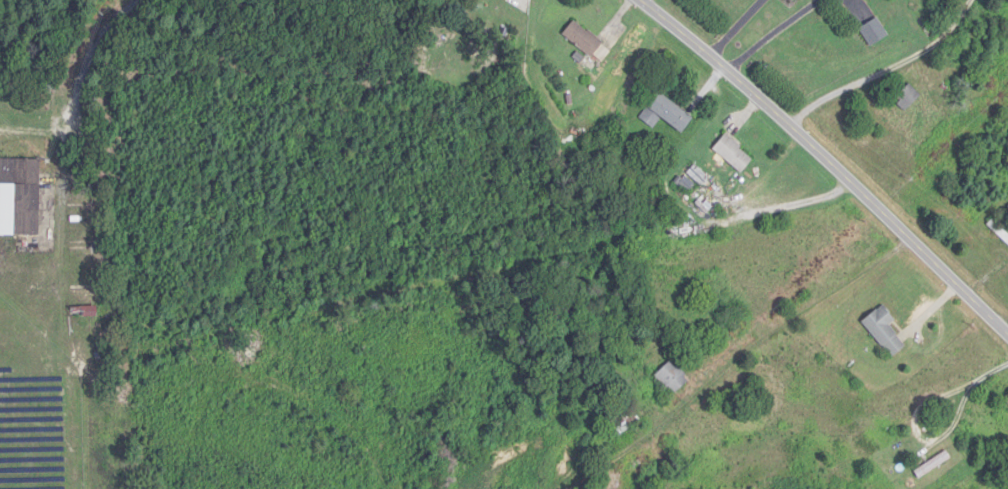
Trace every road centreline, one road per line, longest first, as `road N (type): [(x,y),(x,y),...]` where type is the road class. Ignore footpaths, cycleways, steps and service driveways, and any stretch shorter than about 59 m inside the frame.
road 1 (tertiary): [(1007,333),(798,132),(641,0)]

